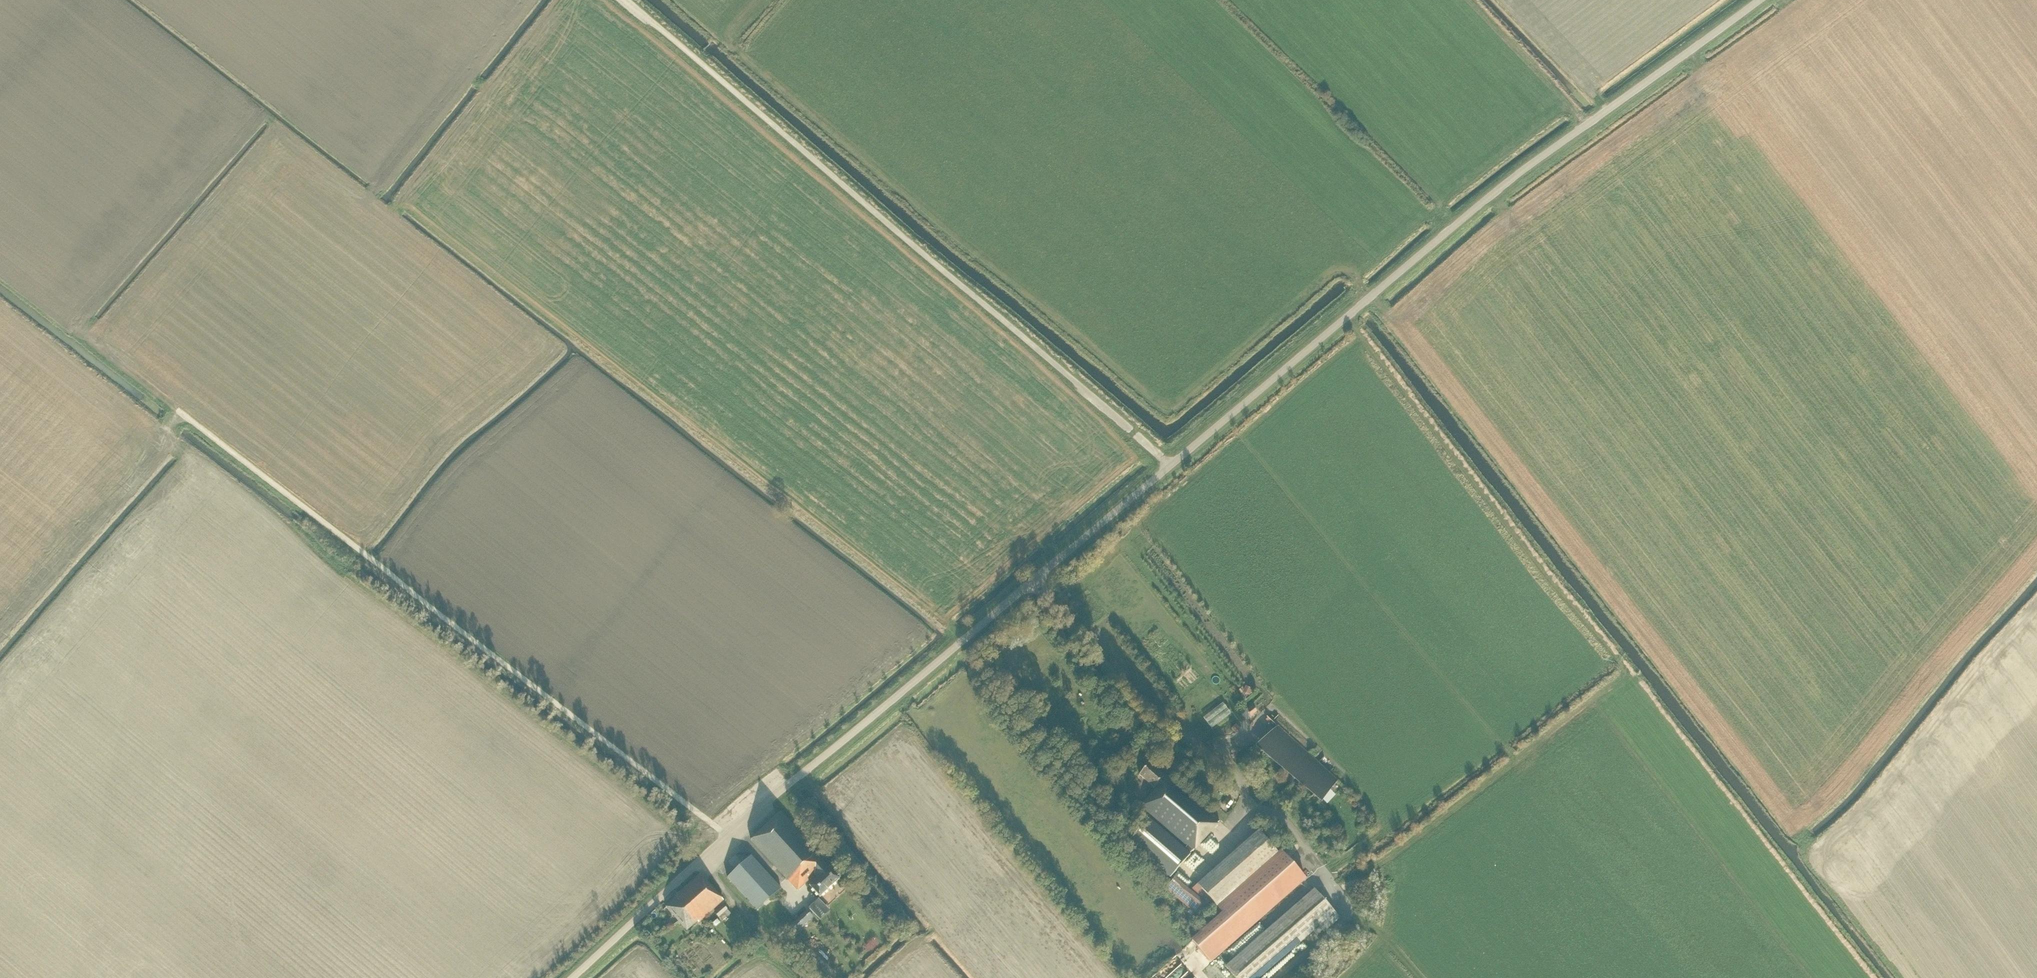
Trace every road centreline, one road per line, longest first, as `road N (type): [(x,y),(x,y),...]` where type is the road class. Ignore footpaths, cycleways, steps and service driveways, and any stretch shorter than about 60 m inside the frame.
road 1 (unclassified): [(1169,466),(1491,197),(1764,0)]
road 2 (unclassified): [(1169,466),(623,0)]
road 3 (unclassified): [(725,837),(178,413)]
road 4 (unclassified): [(725,837),(1169,466)]
road 5 (unclassified): [(574,977),(725,837)]

